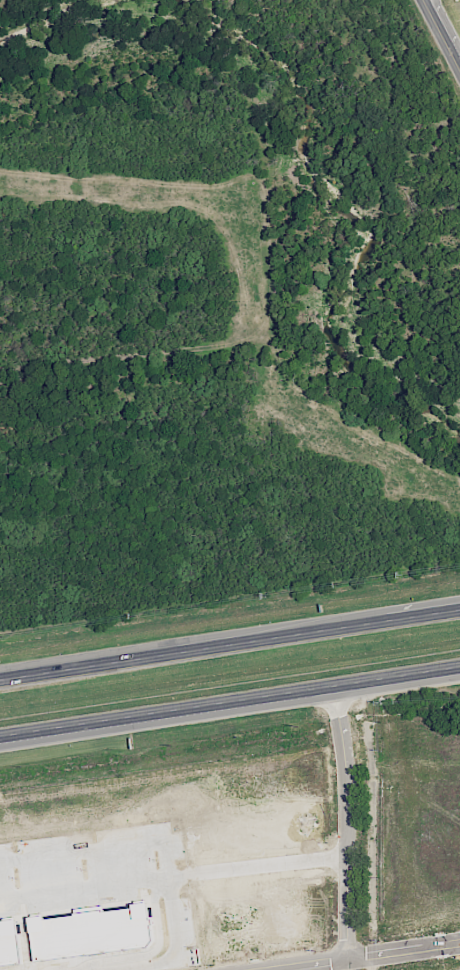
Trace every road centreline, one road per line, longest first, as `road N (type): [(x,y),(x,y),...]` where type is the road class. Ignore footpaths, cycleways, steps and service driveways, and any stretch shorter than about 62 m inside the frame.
road 1 (trunk): [(0,735),(333,685)]
road 2 (trunk): [(325,629),(0,678)]
road 3 (residential): [(333,685),(349,788),(347,958)]
road 4 (residential): [(260,969),(459,942)]
road 5 (motorway): [(459,599),(325,629)]
road 6 (motorway): [(459,609),(325,629)]
road 7 (motorway): [(333,685),(459,666)]

